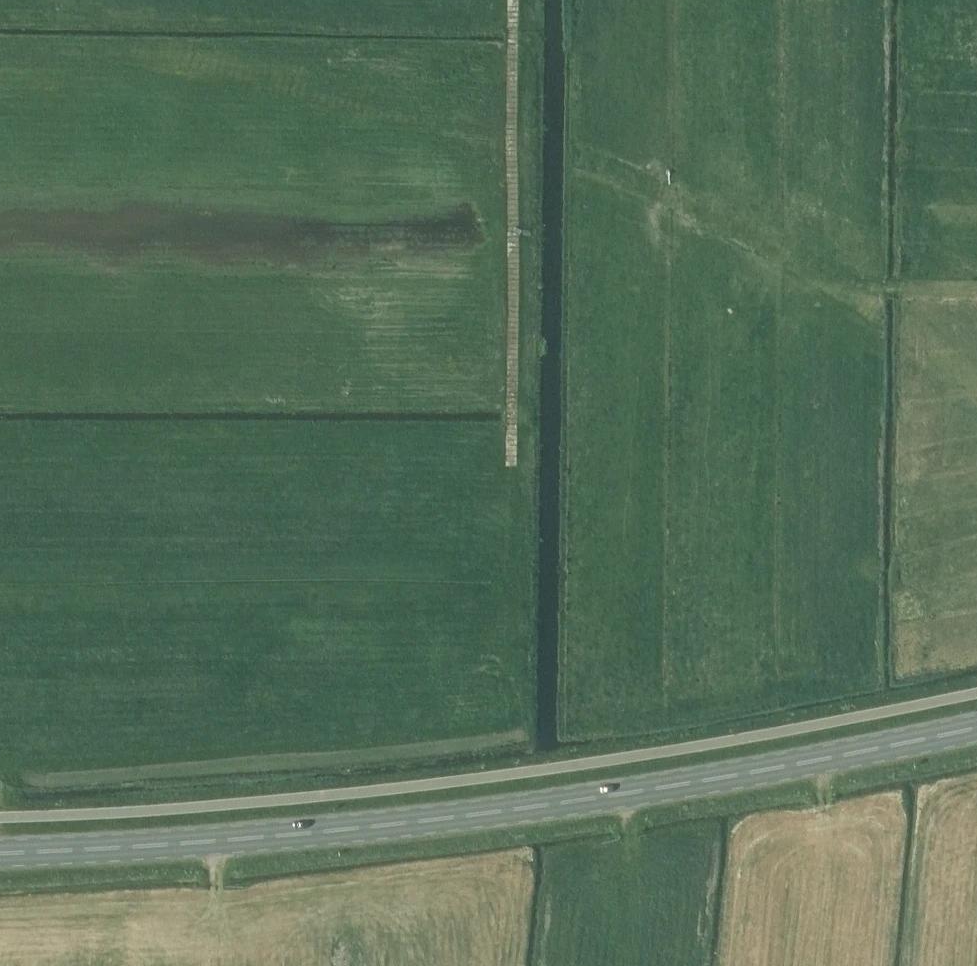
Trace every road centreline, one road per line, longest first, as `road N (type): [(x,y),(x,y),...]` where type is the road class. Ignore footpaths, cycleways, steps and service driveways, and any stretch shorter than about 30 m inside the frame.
road 1 (secondary): [(0,852),(420,824),(976,726)]
road 2 (track): [(512,465),(514,0)]

